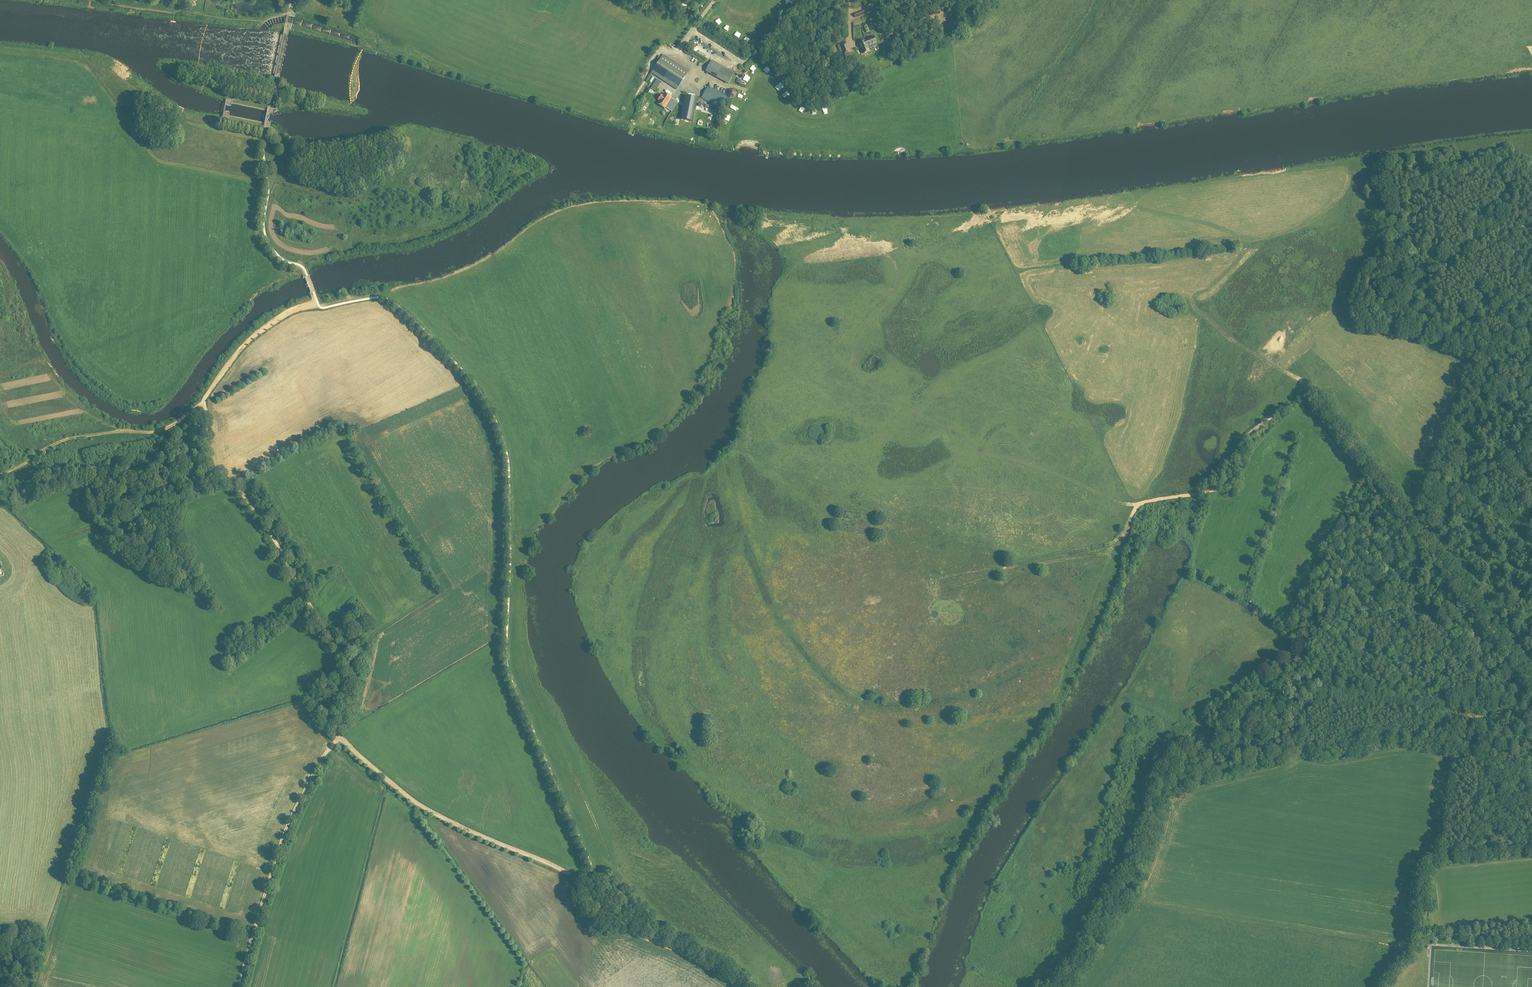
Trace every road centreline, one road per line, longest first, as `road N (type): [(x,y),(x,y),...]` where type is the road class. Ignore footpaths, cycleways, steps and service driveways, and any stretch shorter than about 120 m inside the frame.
road 1 (track): [(654,941),(620,922),(562,870),(430,812),(340,737),(346,663),(263,522),(213,468),(203,402)]
road 2 (track): [(1413,529),(1314,392),(1237,448),(1220,488),(1146,499),(1117,538),(931,590)]
road 3 (track): [(1531,298),(1471,333),(1382,311),(1368,295),(1403,252),(1411,193),(1490,168),(1531,177)]
road 4 (track): [(283,259),(273,260),(261,244),(256,185),(159,162),(81,61),(0,49)]
road 5 (track): [(239,986),(290,821),(340,737)]
road 6 (track): [(1531,683),(1413,529)]
road 7 (track): [(1531,943),(1459,935),(1422,940),(1380,986)]
road 8 (track): [(317,302),(255,336),(203,402)]
road 9 (track): [(1531,436),(1413,529)]
road 10 (track): [(0,476),(61,440),(125,432)]

